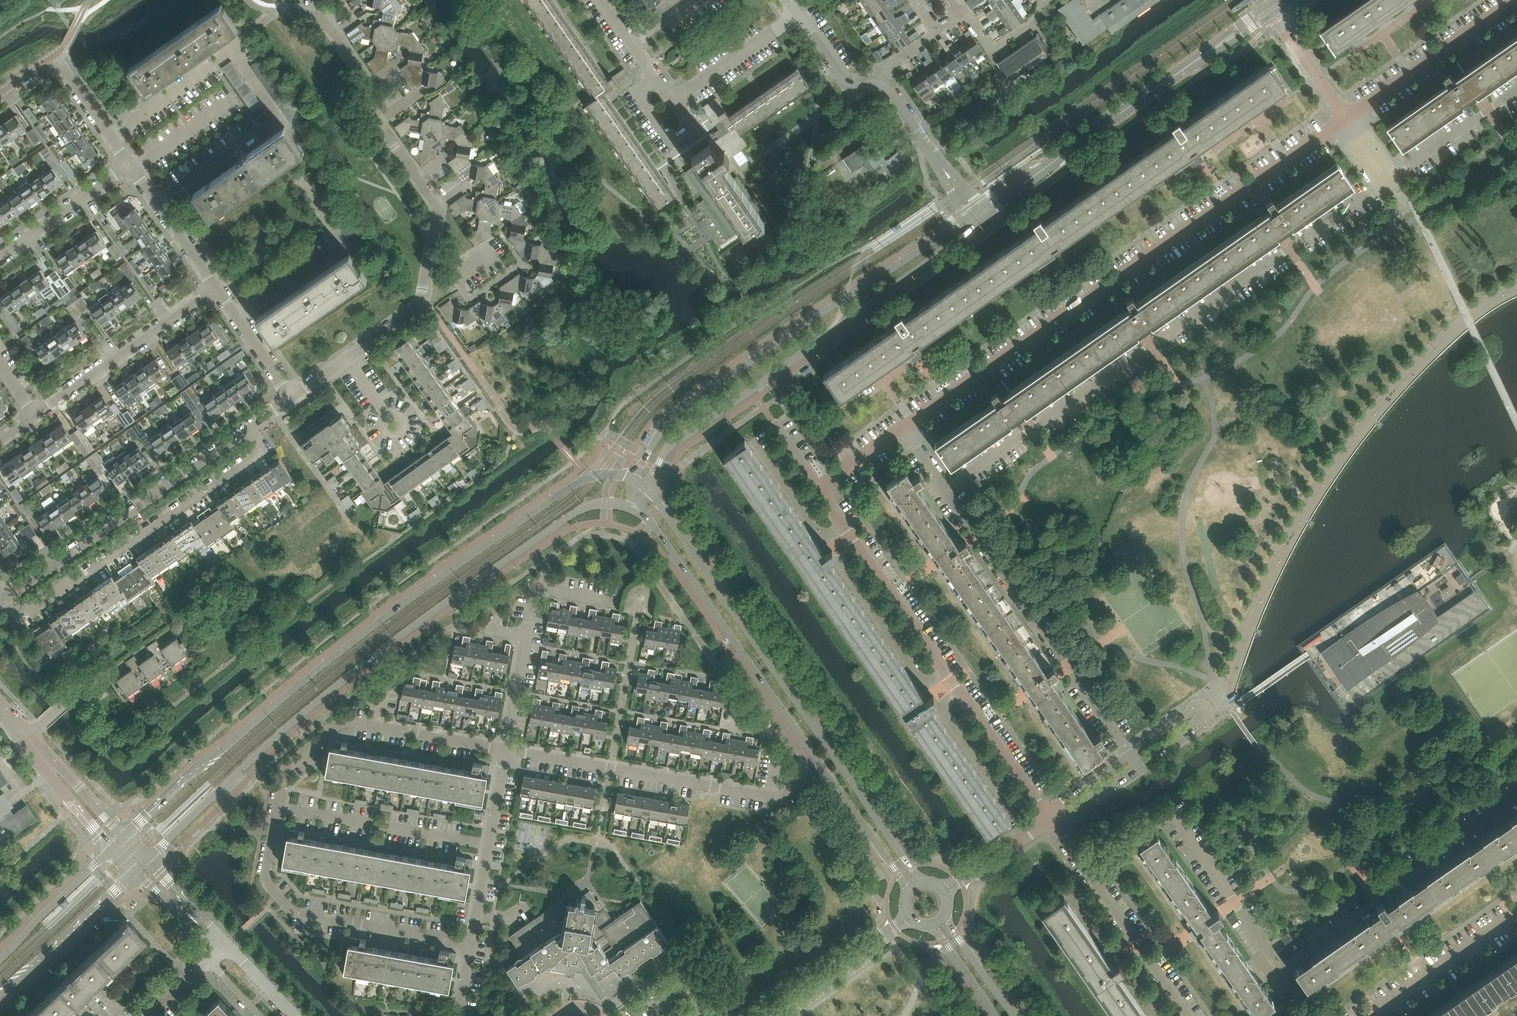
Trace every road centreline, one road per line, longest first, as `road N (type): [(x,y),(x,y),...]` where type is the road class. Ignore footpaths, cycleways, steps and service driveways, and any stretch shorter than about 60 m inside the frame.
road 1 (residential): [(817,488),(1346,119)]
road 2 (secondary): [(634,480),(588,477),(459,564),(293,689),(126,836)]
road 3 (secondary): [(147,858),(393,642),(576,511),(631,507)]
road 4 (secondary): [(922,883),(647,488)]
road 5 (tertiary): [(974,212),(674,415),(634,480)]
road 6 (tertiary): [(647,488),(673,442),(981,221)]
road 7 (residential): [(1048,818),(817,488)]
road 8 (residential): [(1048,818),(1196,724),(1199,713),(1060,801)]
road 9 (residential): [(6,597),(20,618),(261,449),(253,426)]
road 10 (secondary): [(631,507),(658,530),(825,774)]
road 11 (residential): [(825,774),(795,794),(770,796),(506,750)]
road 12 (residential): [(6,597),(253,426)]
road 13 (residential): [(471,944),(289,908),(265,877),(278,807)]
road 14 (residential): [(278,807),(286,768),(343,721),(506,750)]
road 15 (tertiary): [(1067,151),(1273,9)]
road 16 (residential): [(1187,1015),(1048,818)]
road 17 (residential): [(36,415),(217,290)]
road 18 (residential): [(1346,119),(1516,1)]
road 19 (secondary): [(0,994),(133,871)]
road 20 (residential): [(1370,1015),(1516,914)]
road 21 (residential): [(768,1015),(910,918)]
road 22 (residential): [(974,212),(877,74)]
road 23 (residential): [(506,750),(535,586)]
road 24 (residential): [(0,256),(128,164)]
road 25 (secondary): [(112,849),(0,959)]
road 26 (residential): [(217,290),(128,164)]
road 27 (residential): [(674,103),(796,17)]
road 28 (secondary): [(825,774),(909,891)]
road 29 (residential): [(26,737),(112,849)]
road 30 (residential): [(126,836),(26,737)]
road 31 (residential): [(658,81),(638,94),(671,142),(692,129),(674,103)]
road 32 (residential): [(349,358),(420,305),(428,259)]
road 33 (residential): [(1346,119),(1273,9)]
road 34 (residential): [(292,398),(217,290)]
road 35 (residential): [(128,164),(52,57)]
road 36 (residential): [(945,892),(1048,818)]
road 37 (residential): [(364,85),(321,18),(276,12)]
road 38 (residential): [(124,665),(26,737)]
road 39 (secondary): [(1014,1015),(944,917)]
road 40 (residential): [(877,74),(860,86),(843,83),(796,17)]

